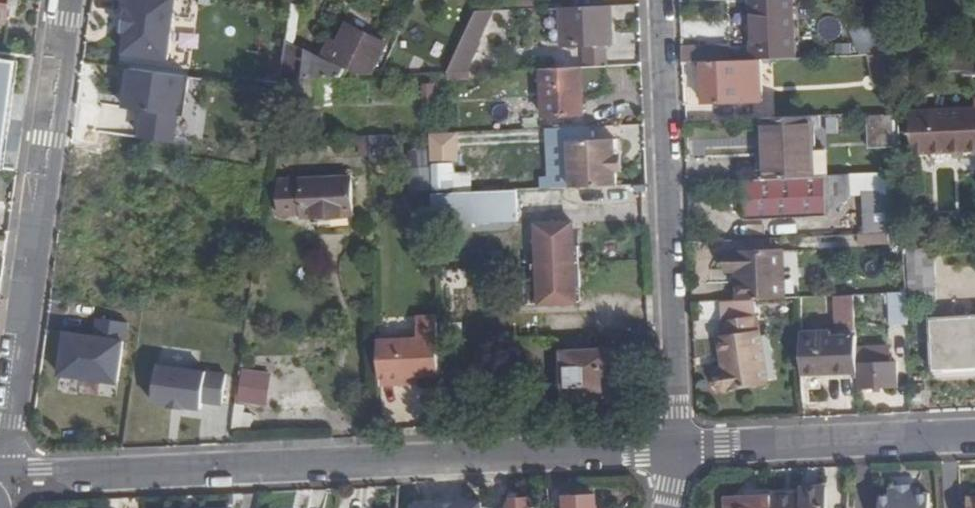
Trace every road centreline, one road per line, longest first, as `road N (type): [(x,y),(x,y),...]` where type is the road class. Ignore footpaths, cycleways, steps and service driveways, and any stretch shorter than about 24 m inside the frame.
road 1 (tertiary): [(681,447),(0,478)]
road 2 (residential): [(68,0),(0,478)]
road 3 (residential): [(665,0),(681,447)]
road 4 (residential): [(974,436),(681,447)]

